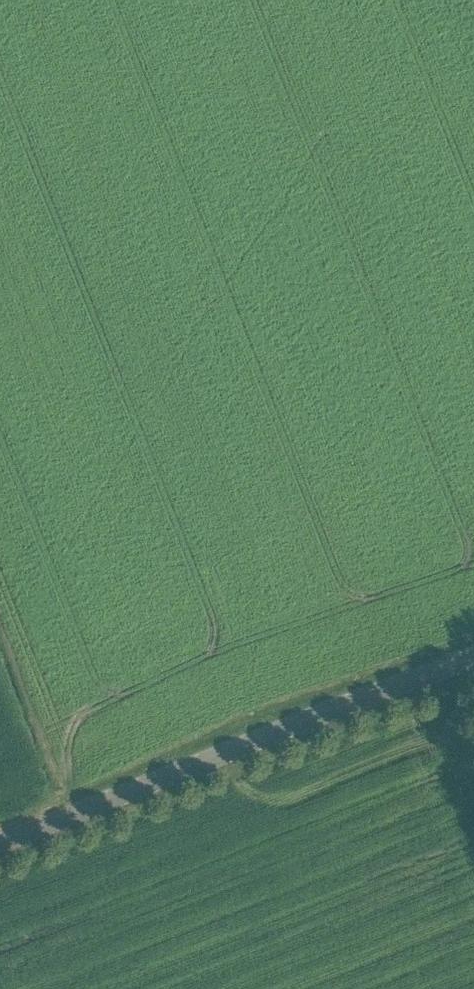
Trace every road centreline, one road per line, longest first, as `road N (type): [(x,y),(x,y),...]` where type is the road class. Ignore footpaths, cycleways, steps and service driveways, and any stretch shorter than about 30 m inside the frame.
road 1 (unclassified): [(0,844),(473,662)]

